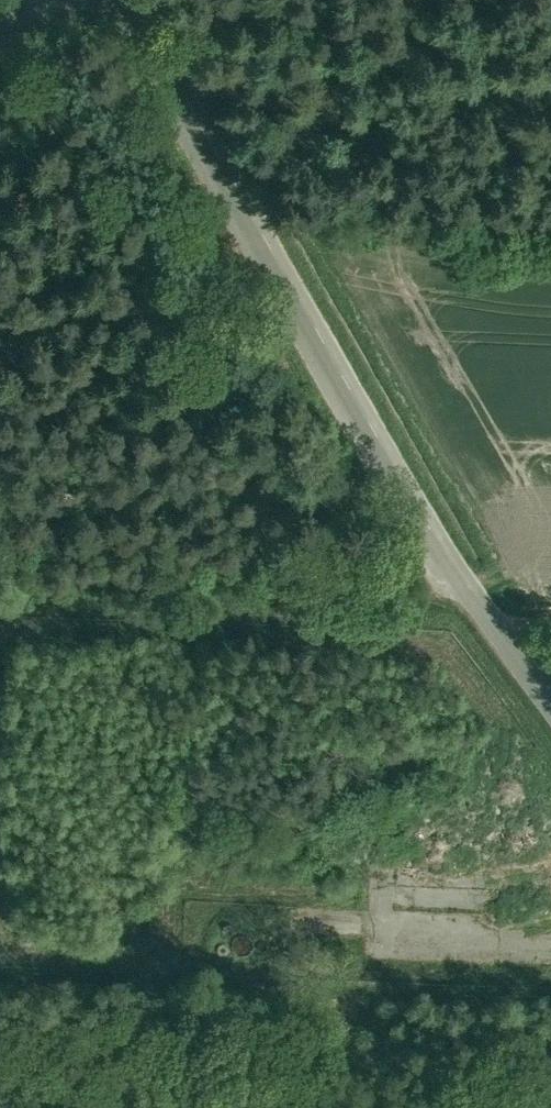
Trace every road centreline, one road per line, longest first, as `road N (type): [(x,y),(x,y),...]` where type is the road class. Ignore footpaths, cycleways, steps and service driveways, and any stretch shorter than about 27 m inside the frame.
road 1 (unclassified): [(128,0),(461,582),(550,703)]

